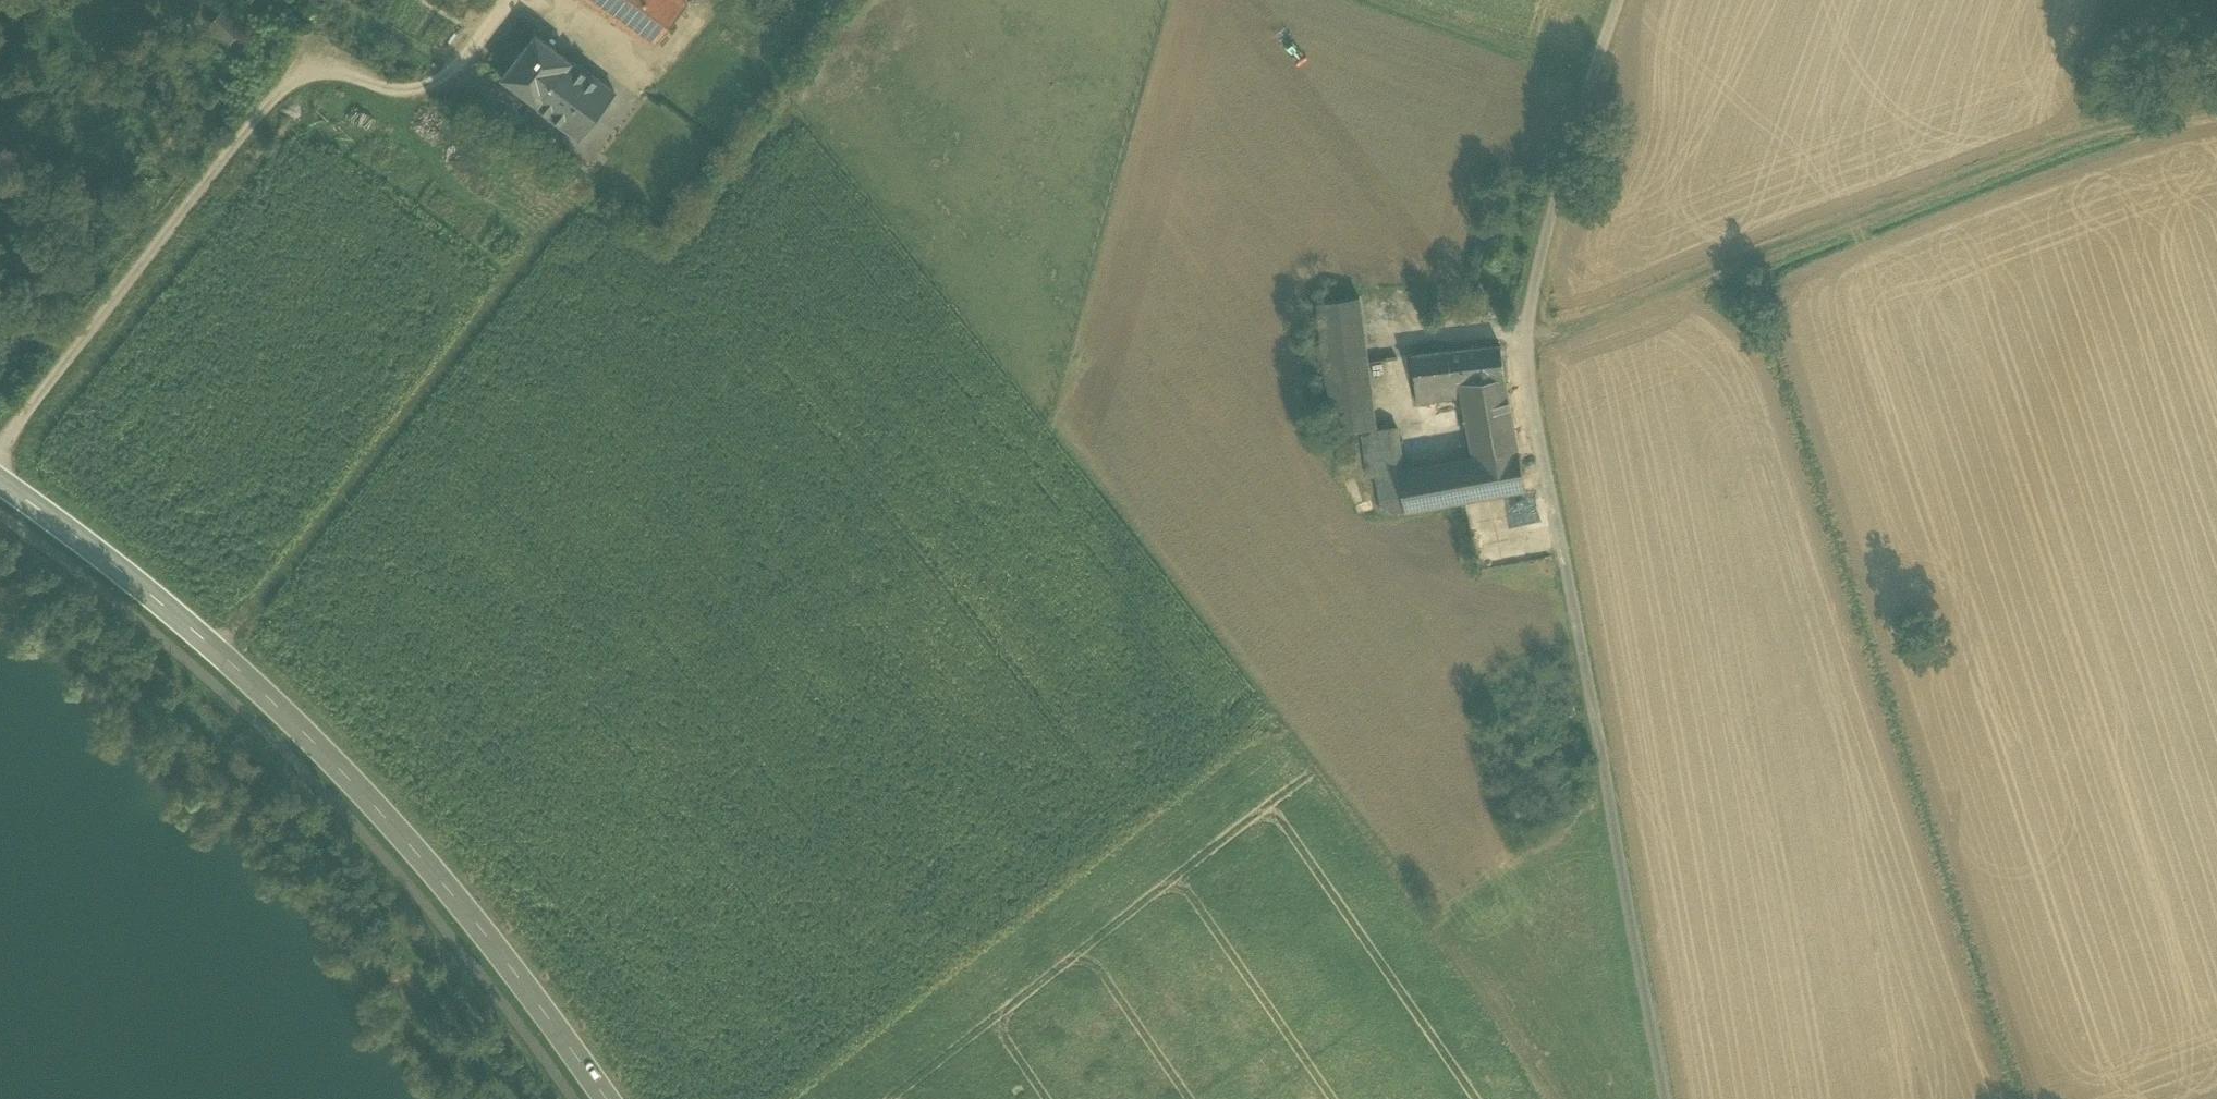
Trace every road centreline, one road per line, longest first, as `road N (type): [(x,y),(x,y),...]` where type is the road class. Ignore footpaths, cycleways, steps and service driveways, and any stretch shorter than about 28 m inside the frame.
road 1 (unclassified): [(1618,0),(1534,263),(1522,340),(1665,1098)]
road 2 (tertiary): [(0,482),(147,590),(331,759),(458,900),(607,1098)]
road 3 (track): [(2216,108),(2114,125),(1522,340)]
road 4 (track): [(0,449),(283,80),(339,71),(401,92),(453,70),(504,0)]

